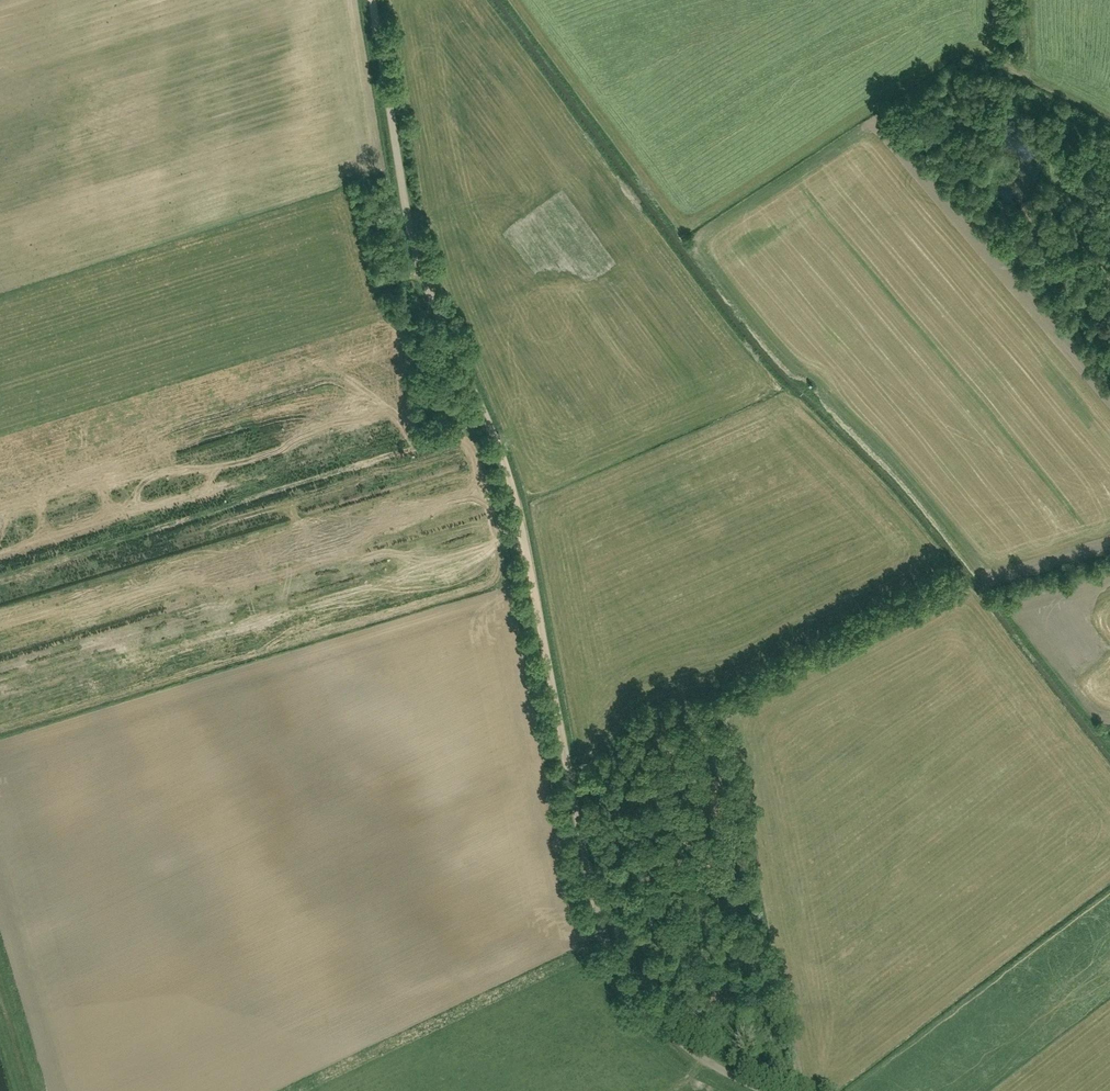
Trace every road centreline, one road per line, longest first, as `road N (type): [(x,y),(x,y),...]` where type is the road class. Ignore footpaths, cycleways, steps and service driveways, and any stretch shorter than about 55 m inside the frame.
road 1 (unclassified): [(765,1090),(698,1058),(655,1025),(628,989),(606,933),(514,473),(426,269),(375,0)]

